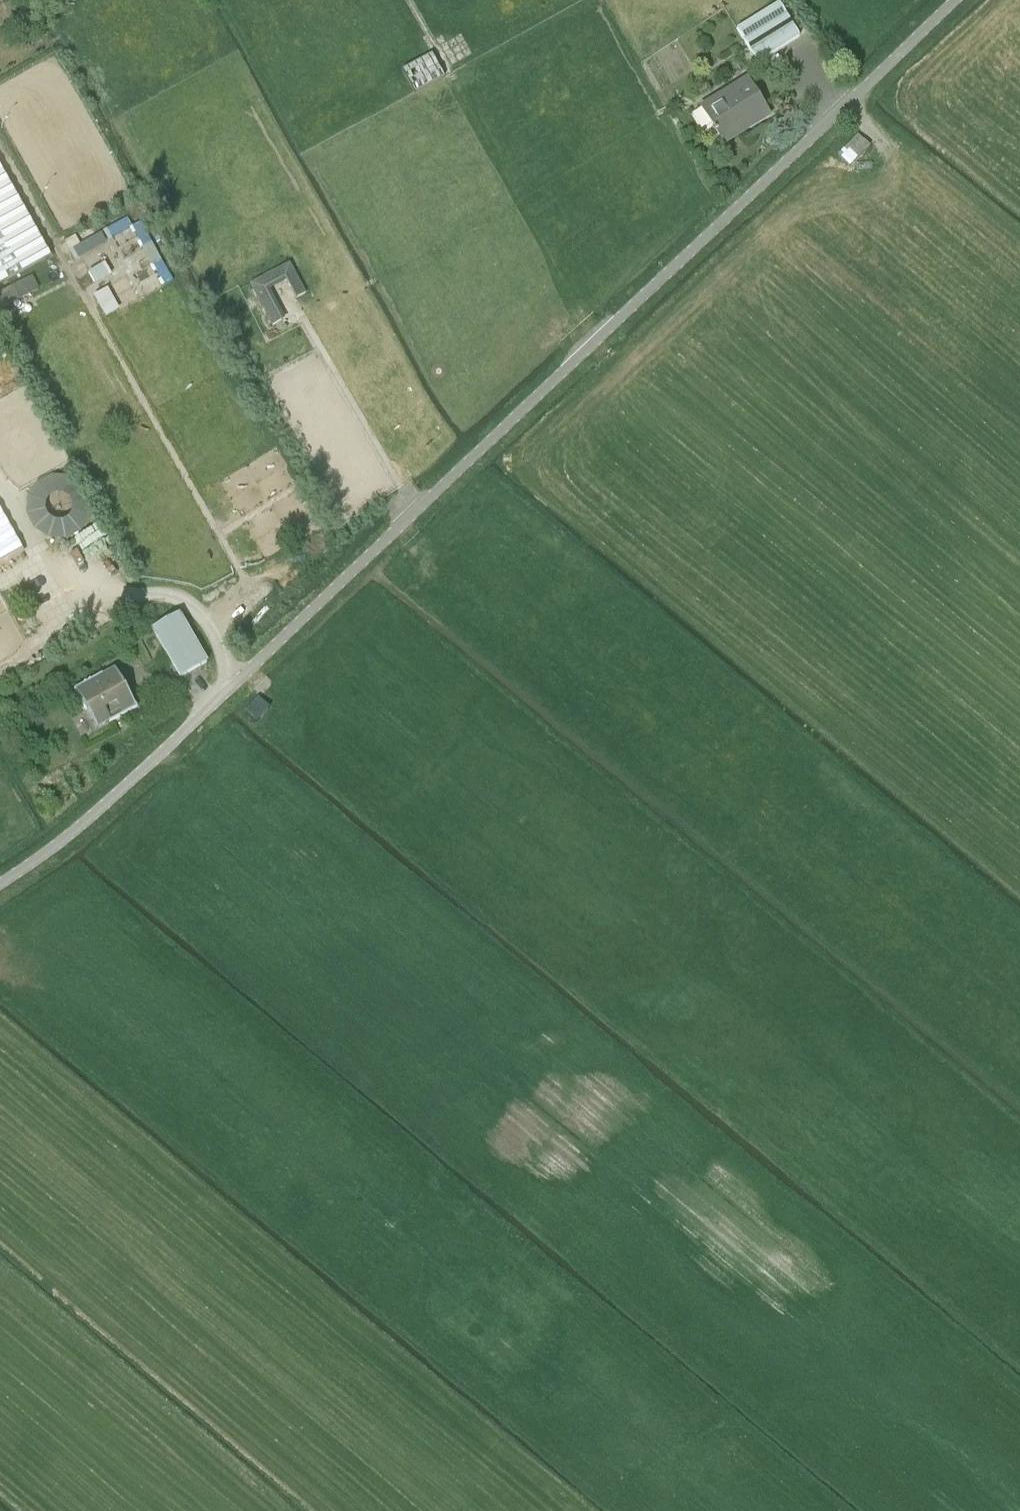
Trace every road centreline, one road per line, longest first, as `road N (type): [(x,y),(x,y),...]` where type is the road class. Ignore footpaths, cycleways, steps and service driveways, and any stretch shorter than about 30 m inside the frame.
road 1 (unclassified): [(0,882),(101,807),(955,0)]

